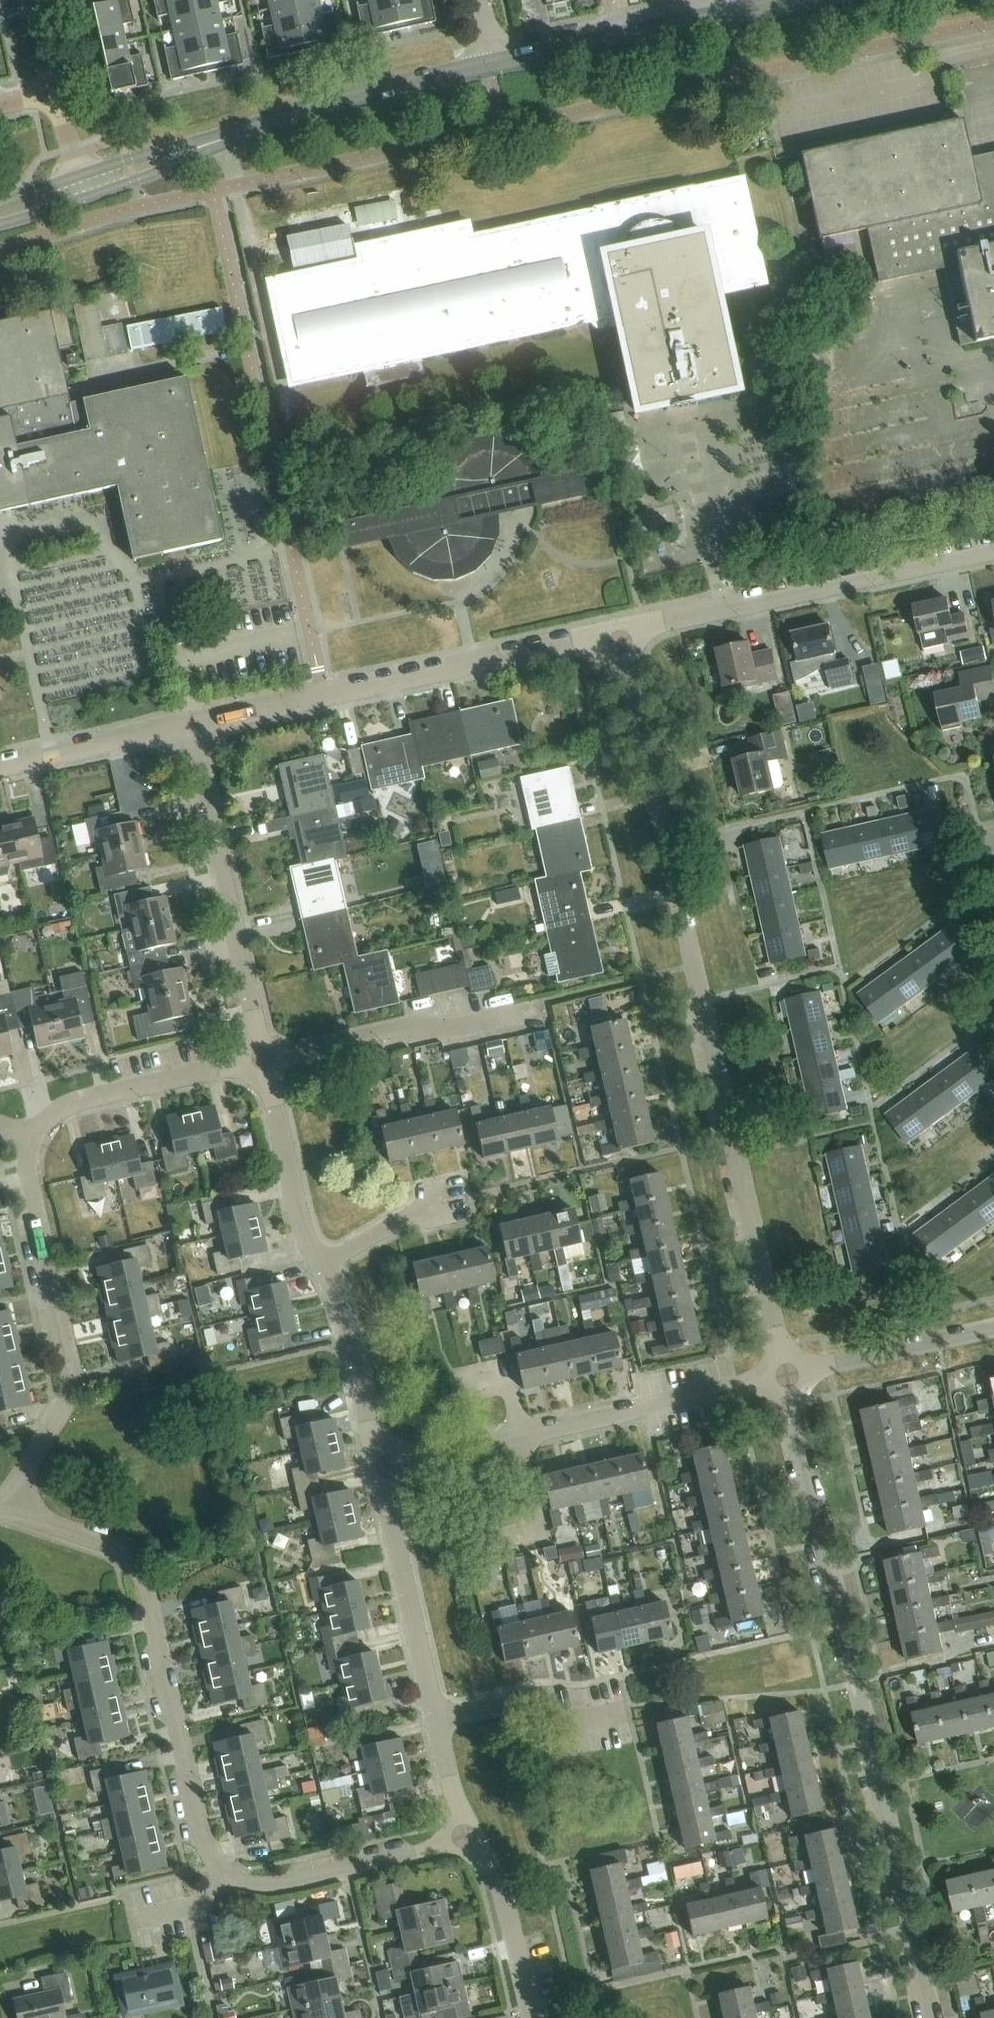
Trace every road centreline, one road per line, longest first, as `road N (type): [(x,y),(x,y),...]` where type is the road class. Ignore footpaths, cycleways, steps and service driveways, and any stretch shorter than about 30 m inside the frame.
road 1 (unclassified): [(785,1372),(616,632)]
road 2 (residential): [(470,1835),(256,1887),(222,1875),(202,1851),(156,1626),(131,1560),(5,1506)]
road 3 (residential): [(933,2017),(785,1372)]
road 4 (residential): [(184,726),(616,632)]
road 5 (tertiary): [(81,188),(324,106),(493,65)]
road 6 (residential): [(374,1463),(785,1372)]
road 7 (residential): [(5,1506),(62,1418),(68,1363),(22,1178),(19,1134)]
road 8 (residential): [(616,632),(993,549)]
road 9 (residential): [(261,1055),(184,726)]
road 10 (tertiary): [(493,65),(796,0)]
road 11 (residential): [(261,1055),(405,1017),(520,1015)]
road 12 (residential): [(19,1134),(32,1111),(261,1055)]
road 13 (residential): [(433,1716),(374,1463)]
road 14 (residential): [(326,1267),(298,1219),(261,1055)]
road 15 (residential): [(785,1372),(993,1326)]
road 16 (residential): [(374,1463),(326,1267)]
road 17 (residential): [(525,2017),(500,1911),(470,1835)]
road 18 (residential): [(0,765),(184,726)]
road 19 (residential): [(433,1716),(532,1696),(580,1705)]
road 20 (residential): [(326,1267),(386,1222),(434,1204)]
road 21 (residential): [(470,1835),(448,1787),(433,1716)]

